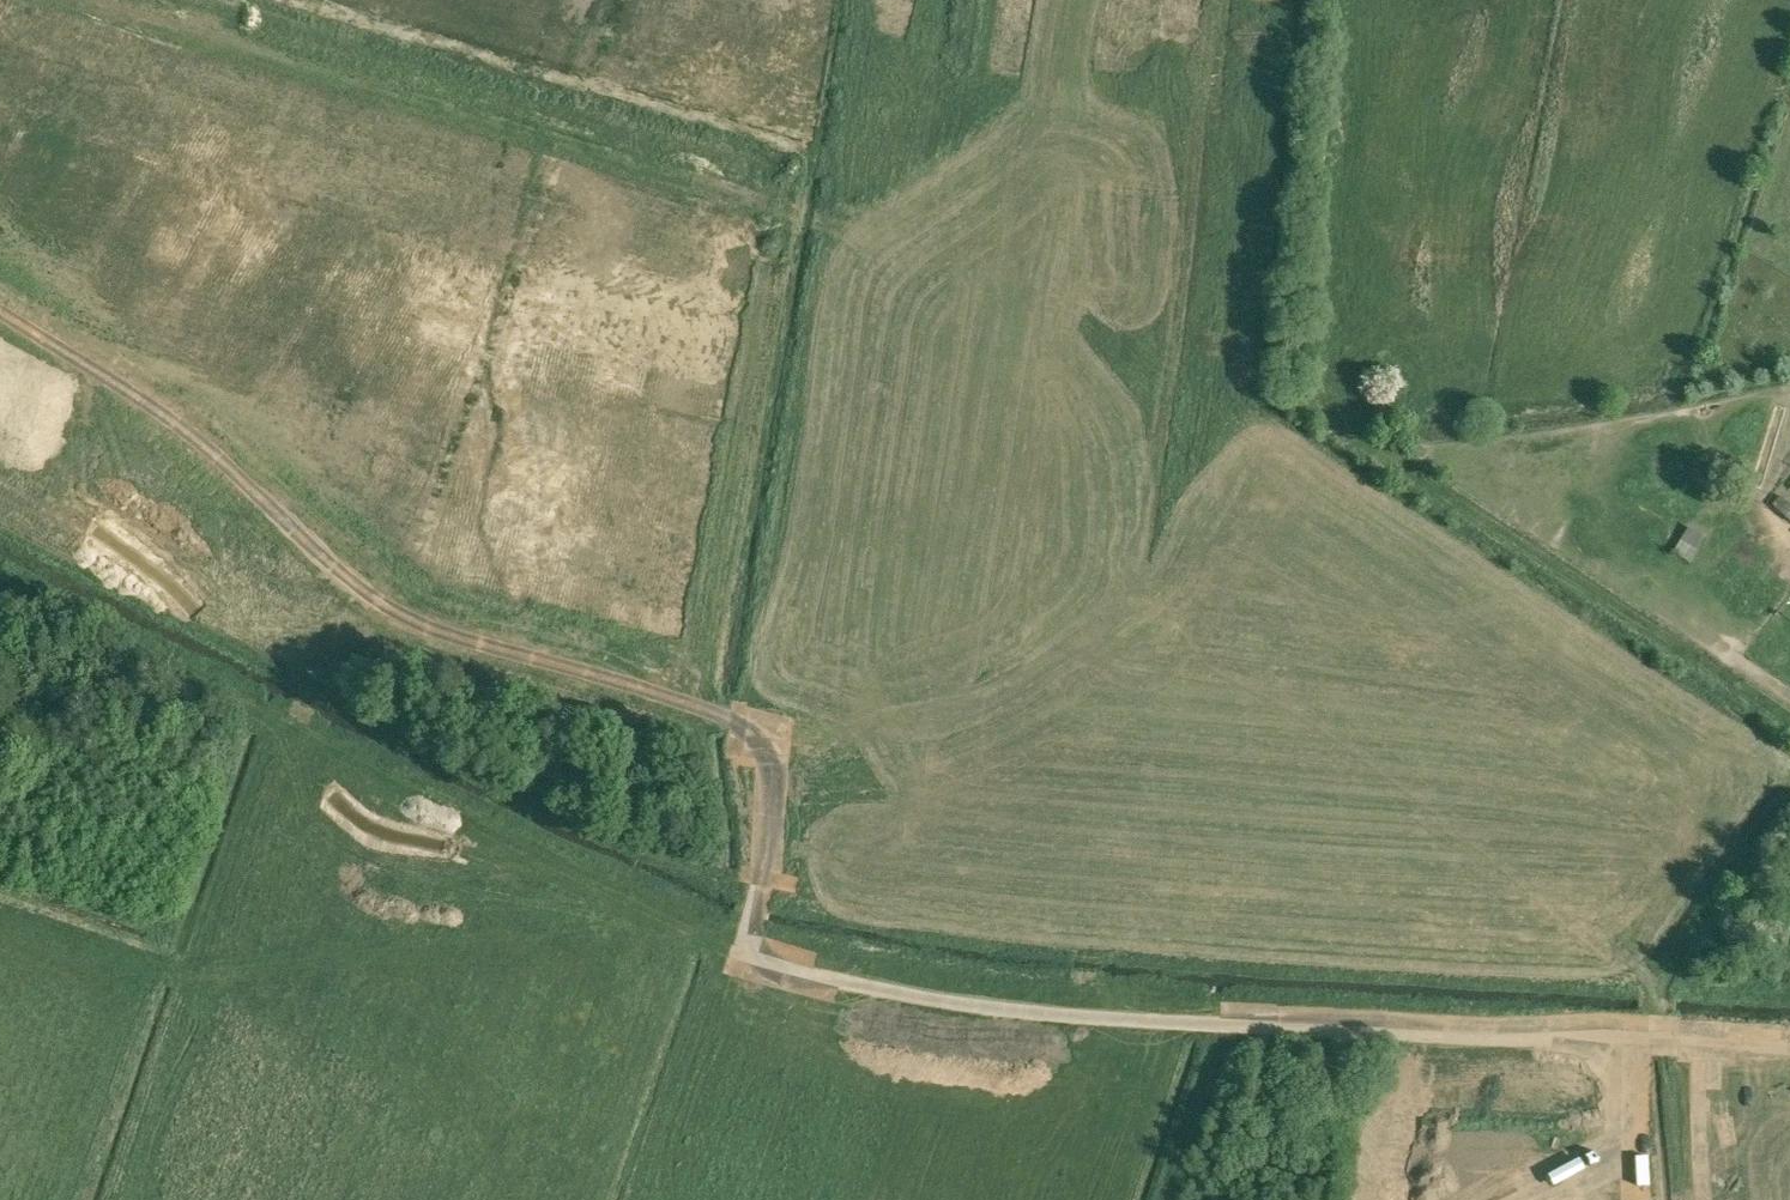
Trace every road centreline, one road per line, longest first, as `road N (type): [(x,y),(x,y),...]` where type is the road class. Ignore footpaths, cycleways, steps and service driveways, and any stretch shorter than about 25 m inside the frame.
road 1 (track): [(1326,347),(1330,421),(1789,720)]
road 2 (track): [(1186,1020),(1023,1010),(852,984),(748,954),(749,923)]
road 3 (track): [(1186,1020),(1649,1038)]
road 4 (track): [(1649,1038),(1789,1047)]

